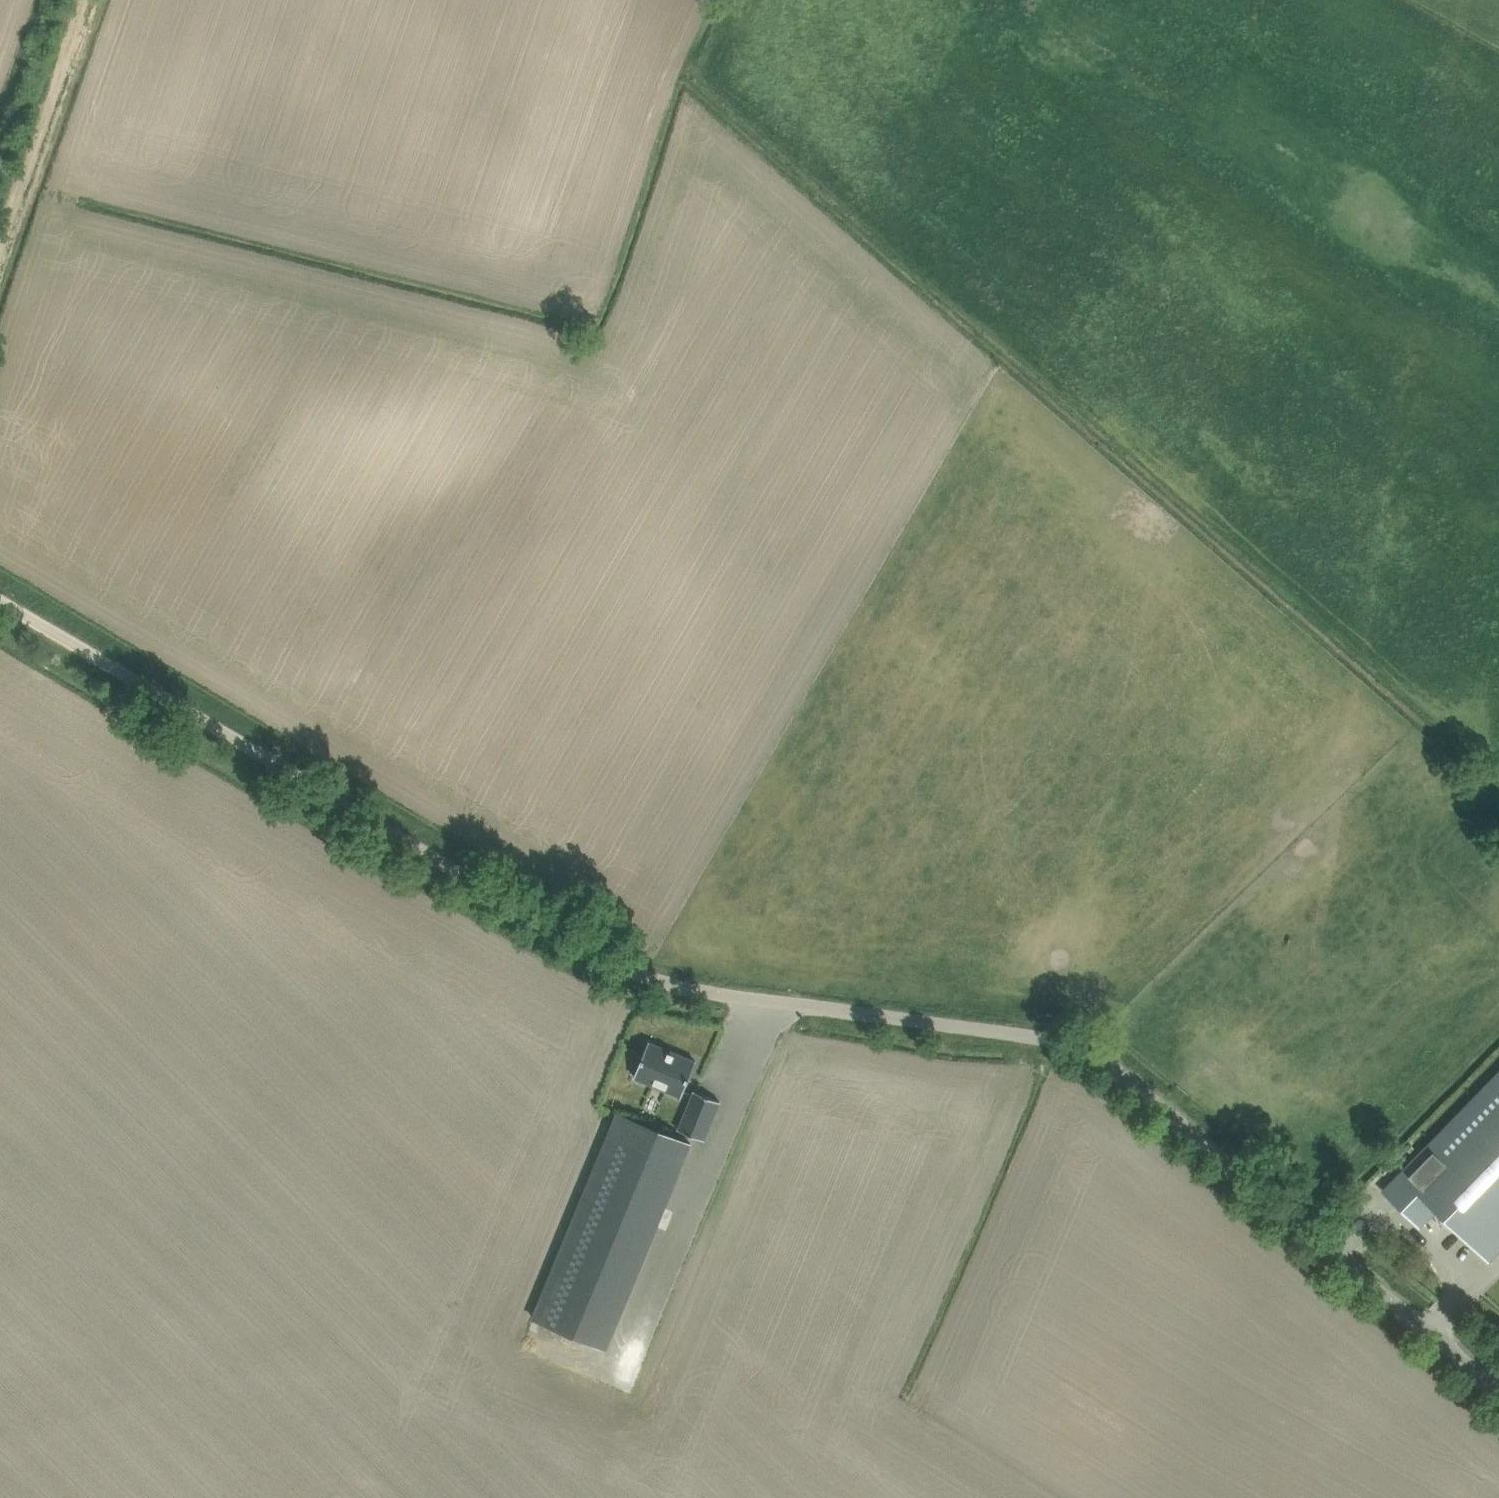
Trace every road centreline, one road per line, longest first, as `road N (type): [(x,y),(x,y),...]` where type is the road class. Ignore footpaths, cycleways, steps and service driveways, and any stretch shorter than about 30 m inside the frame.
road 1 (unclassified): [(1498,1376),(1086,1045),(1045,1031),(673,972),(618,950),(0,590)]
road 2 (track): [(0,241),(85,0)]

